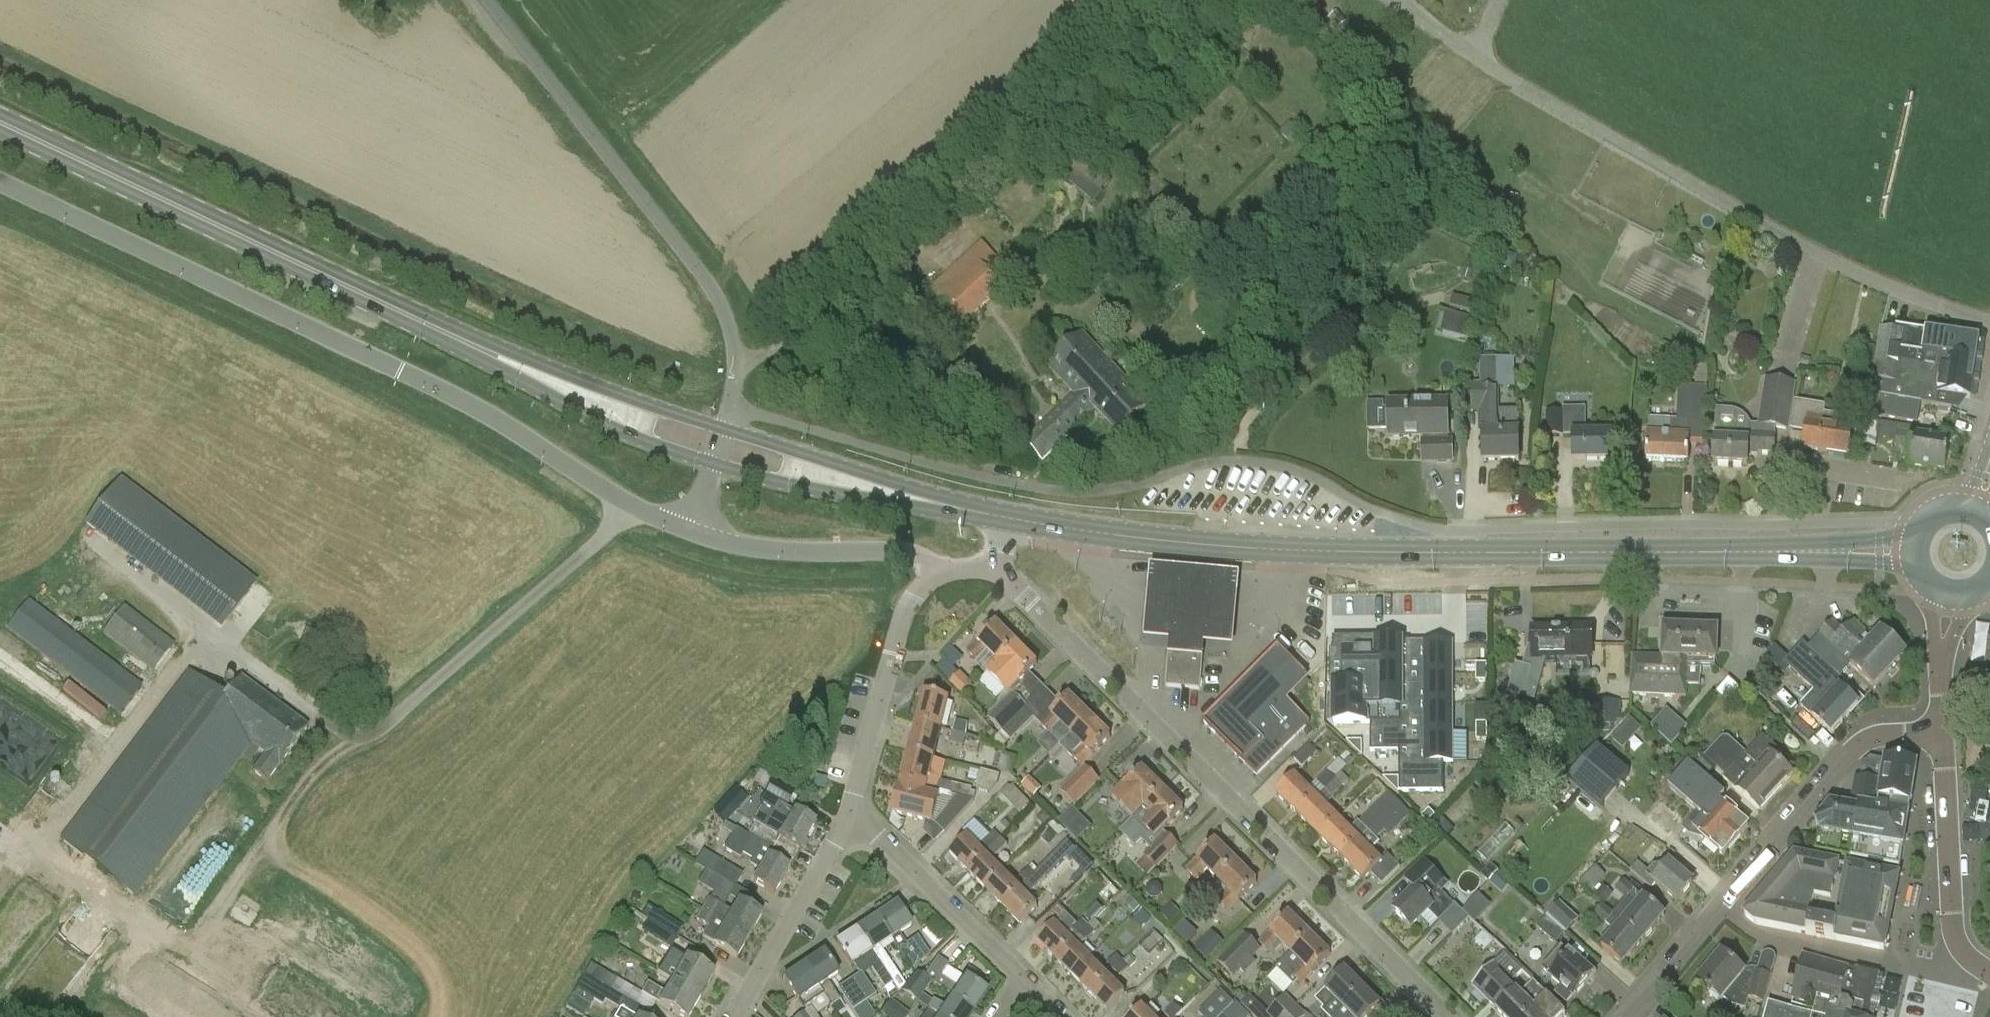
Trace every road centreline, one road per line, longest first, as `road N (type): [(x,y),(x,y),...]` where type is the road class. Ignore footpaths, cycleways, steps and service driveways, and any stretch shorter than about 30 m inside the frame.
road 1 (primary): [(1915,548),(1452,555),(1245,547),(1006,518)]
road 2 (unclassified): [(691,532),(629,505),(468,404),(0,183)]
road 3 (residential): [(996,566),(1450,1016)]
road 4 (unclassified): [(725,430),(734,353),(715,295),(485,0)]
road 5 (primary): [(424,323),(0,122)]
road 6 (residential): [(1628,1016),(1845,739),(1942,726)]
road 7 (primary): [(424,323),(617,433),(713,465)]
road 8 (primary): [(725,430),(424,323)]
road 9 (tertiary): [(1989,974),(1960,946),(1950,912),(1942,726)]
road 10 (unclassified): [(942,570),(914,554),(741,549),(691,532)]
road 11 (residential): [(853,807),(907,613),(942,570)]
road 12 (primary): [(713,465),(812,491),(953,506)]
road 13 (residential): [(1028,973),(853,807)]
road 14 (primary): [(953,506),(725,430)]
road 15 (residential): [(736,1016),(853,807)]
road 16 (tertiary): [(1942,726),(1950,595)]

